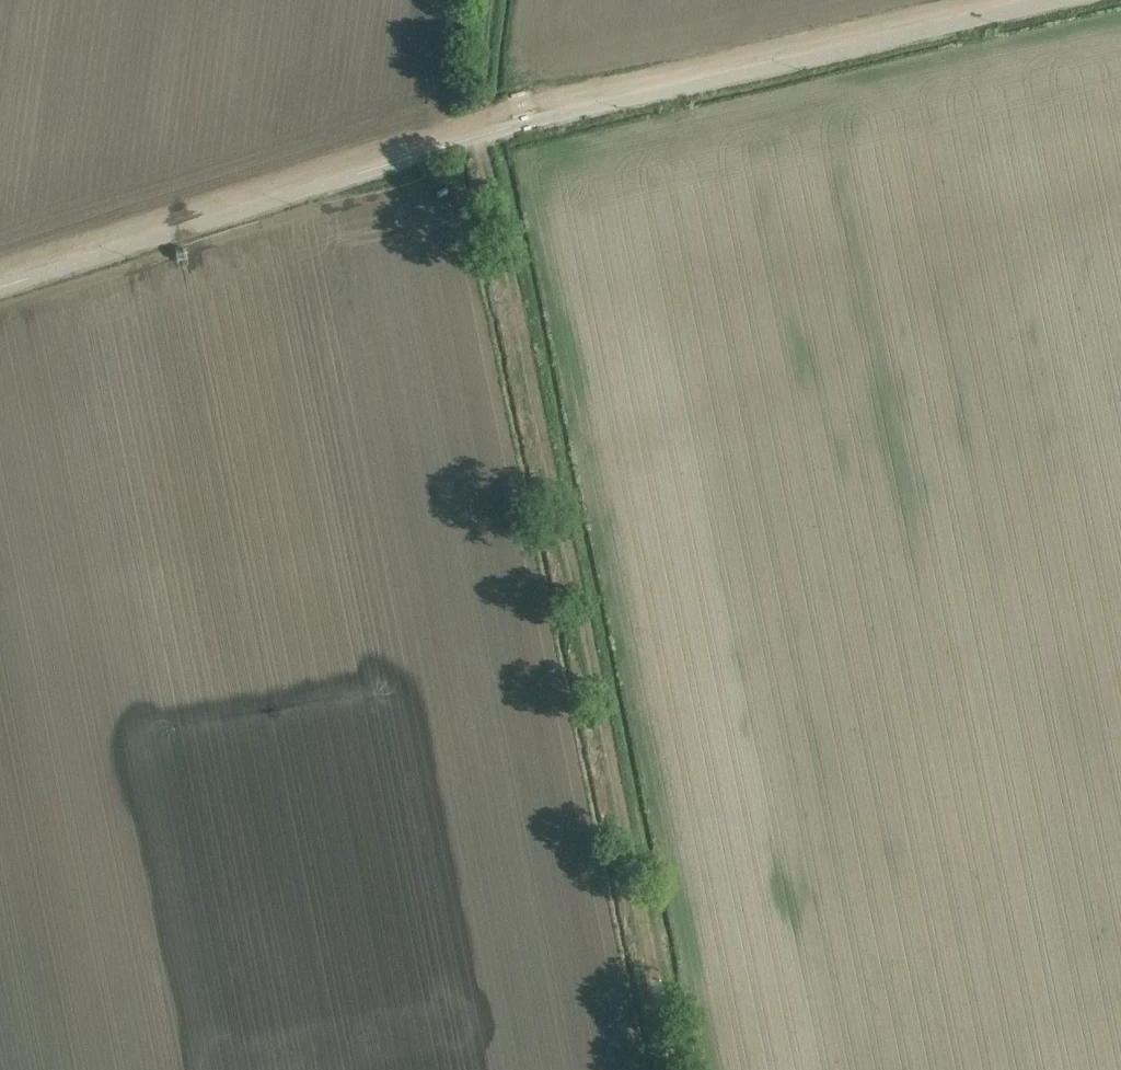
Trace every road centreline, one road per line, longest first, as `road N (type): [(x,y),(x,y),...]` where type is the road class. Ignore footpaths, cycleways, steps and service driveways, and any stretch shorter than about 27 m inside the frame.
road 1 (track): [(979,0),(365,154),(0,272)]
road 2 (track): [(677,1069),(481,140)]
road 3 (track): [(481,140),(495,0)]

